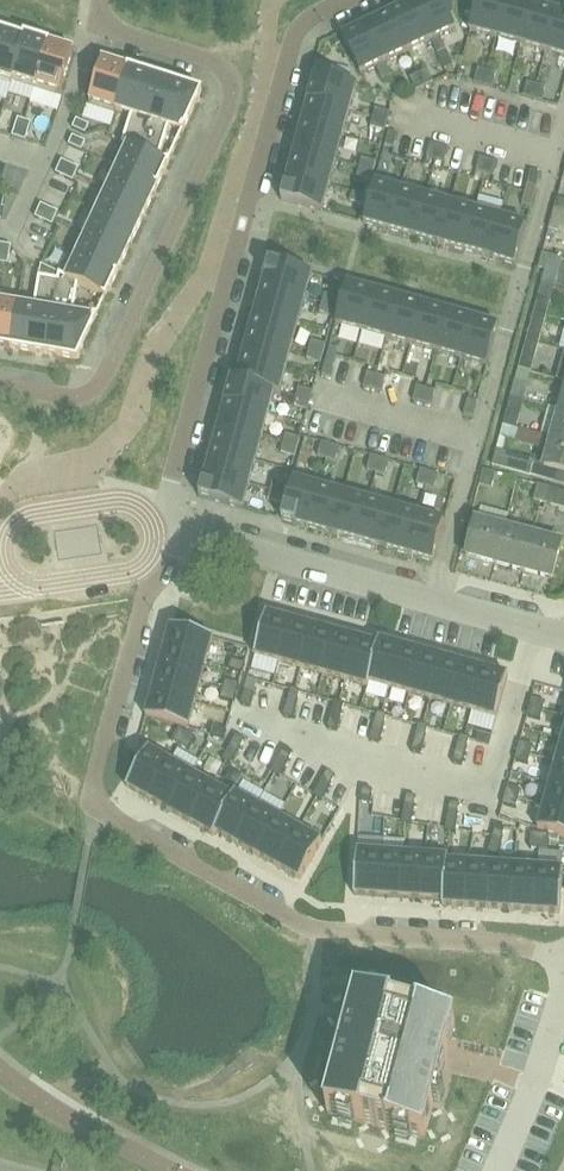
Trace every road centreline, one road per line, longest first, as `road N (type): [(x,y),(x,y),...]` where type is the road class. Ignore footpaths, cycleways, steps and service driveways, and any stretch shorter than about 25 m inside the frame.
road 1 (residential): [(178,528),(137,613),(94,803),(306,925),(563,957)]
road 2 (residential): [(99,0),(96,20),(223,65),(231,97),(96,392),(70,400),(0,384)]
road 3 (residential): [(178,528),(170,504),(300,23),(347,0)]
road 4 (residential): [(563,119),(436,601)]
road 5 (residential): [(436,601),(178,528)]
road 6 (residential): [(563,984),(502,1170)]
road 7 (residential): [(563,638),(436,601)]

